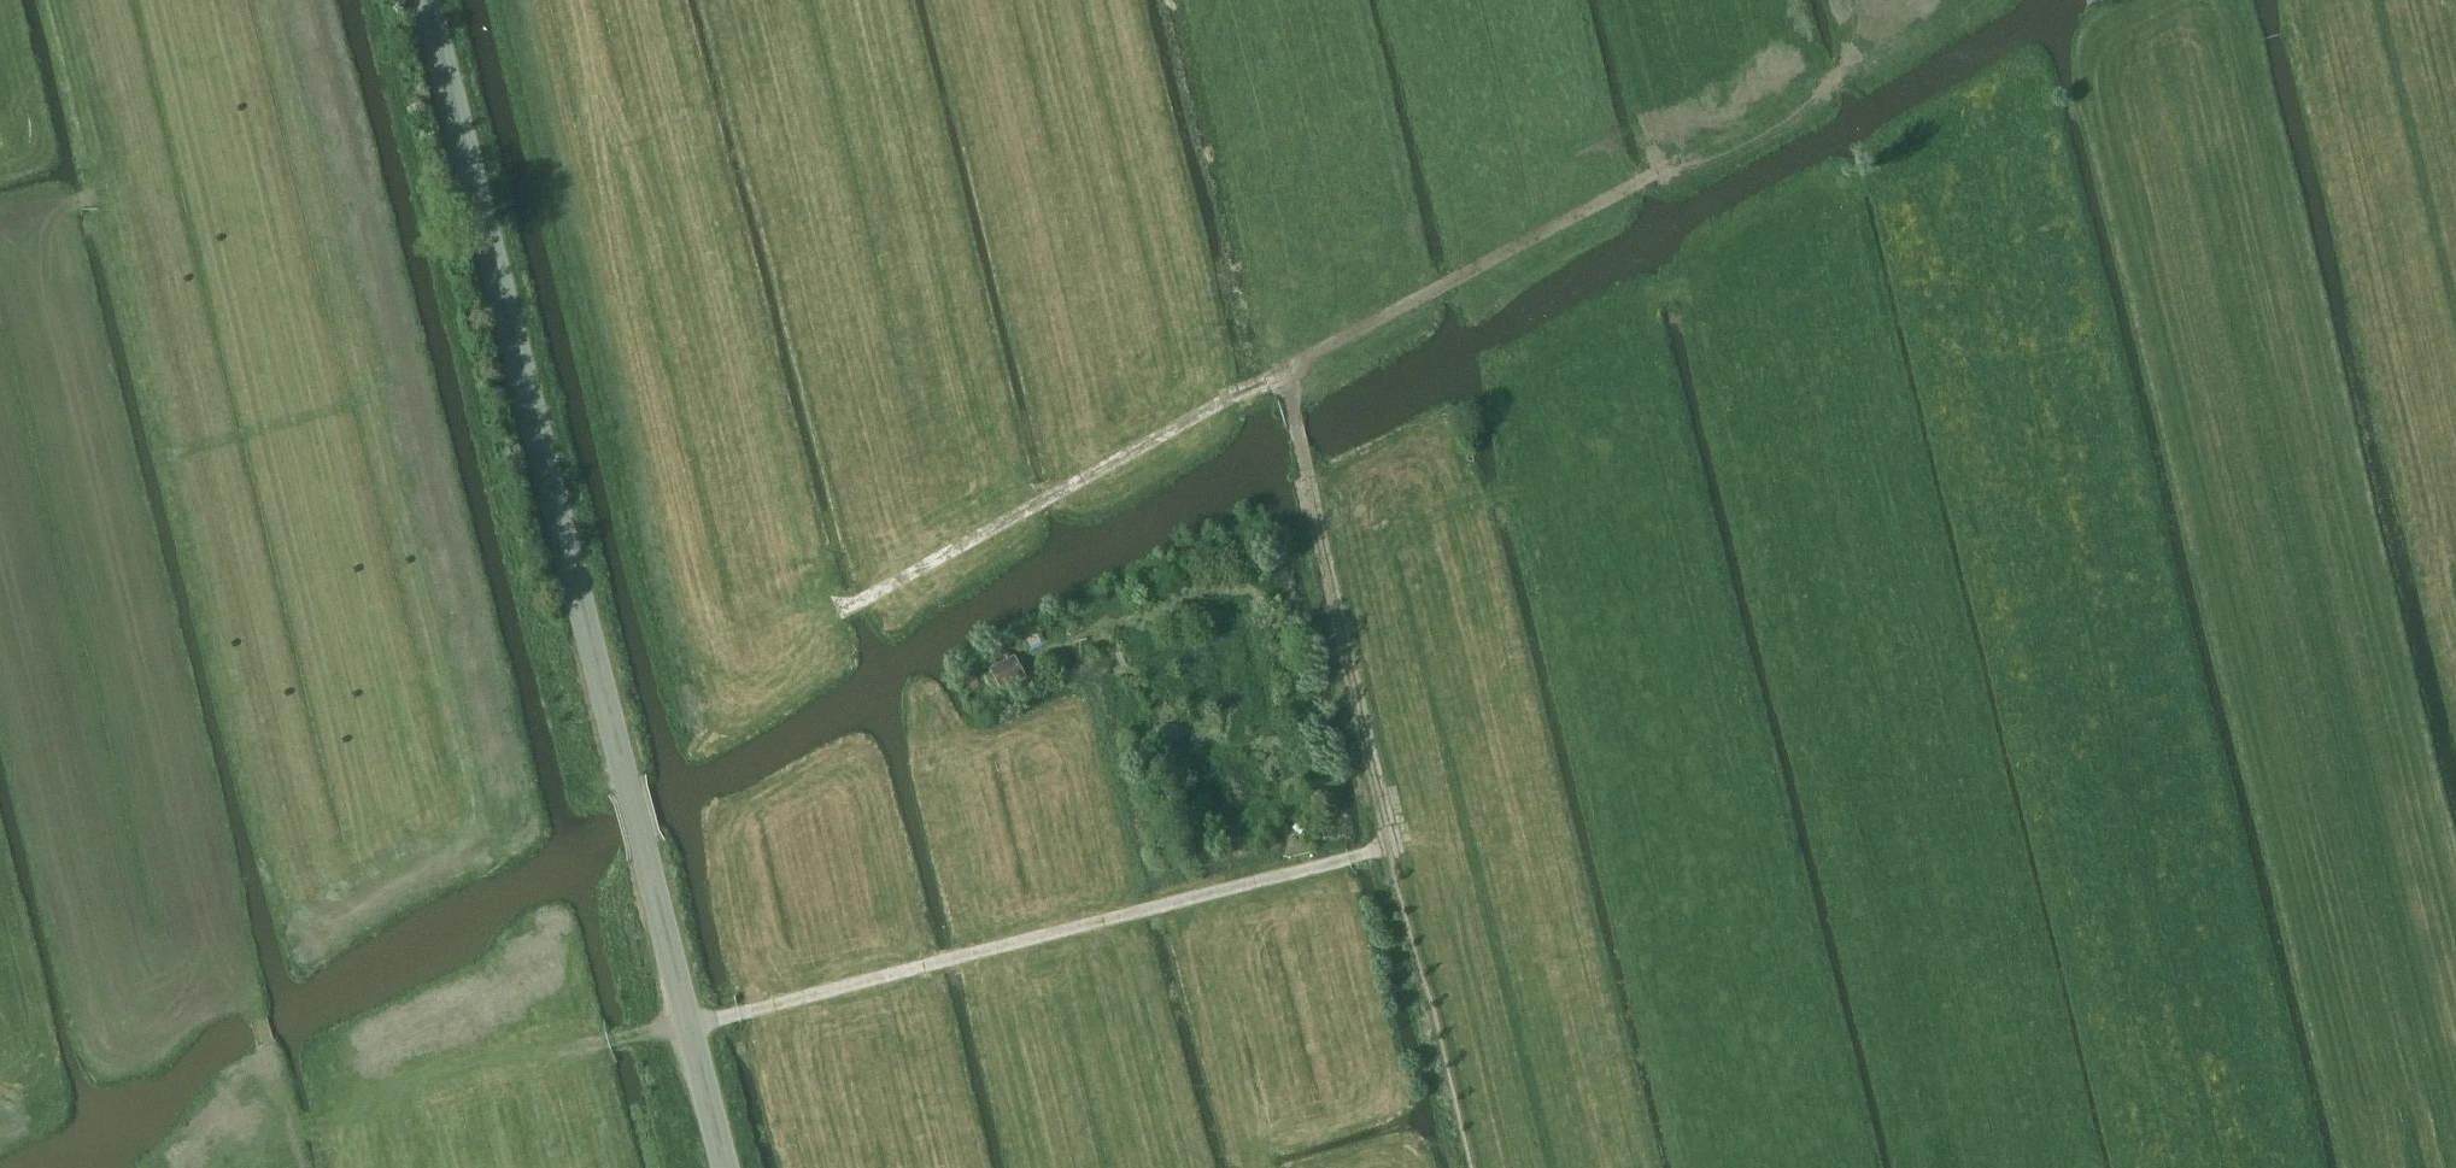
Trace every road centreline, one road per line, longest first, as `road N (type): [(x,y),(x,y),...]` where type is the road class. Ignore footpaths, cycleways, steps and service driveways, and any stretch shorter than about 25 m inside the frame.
road 1 (tertiary): [(724,1167),(429,0)]

